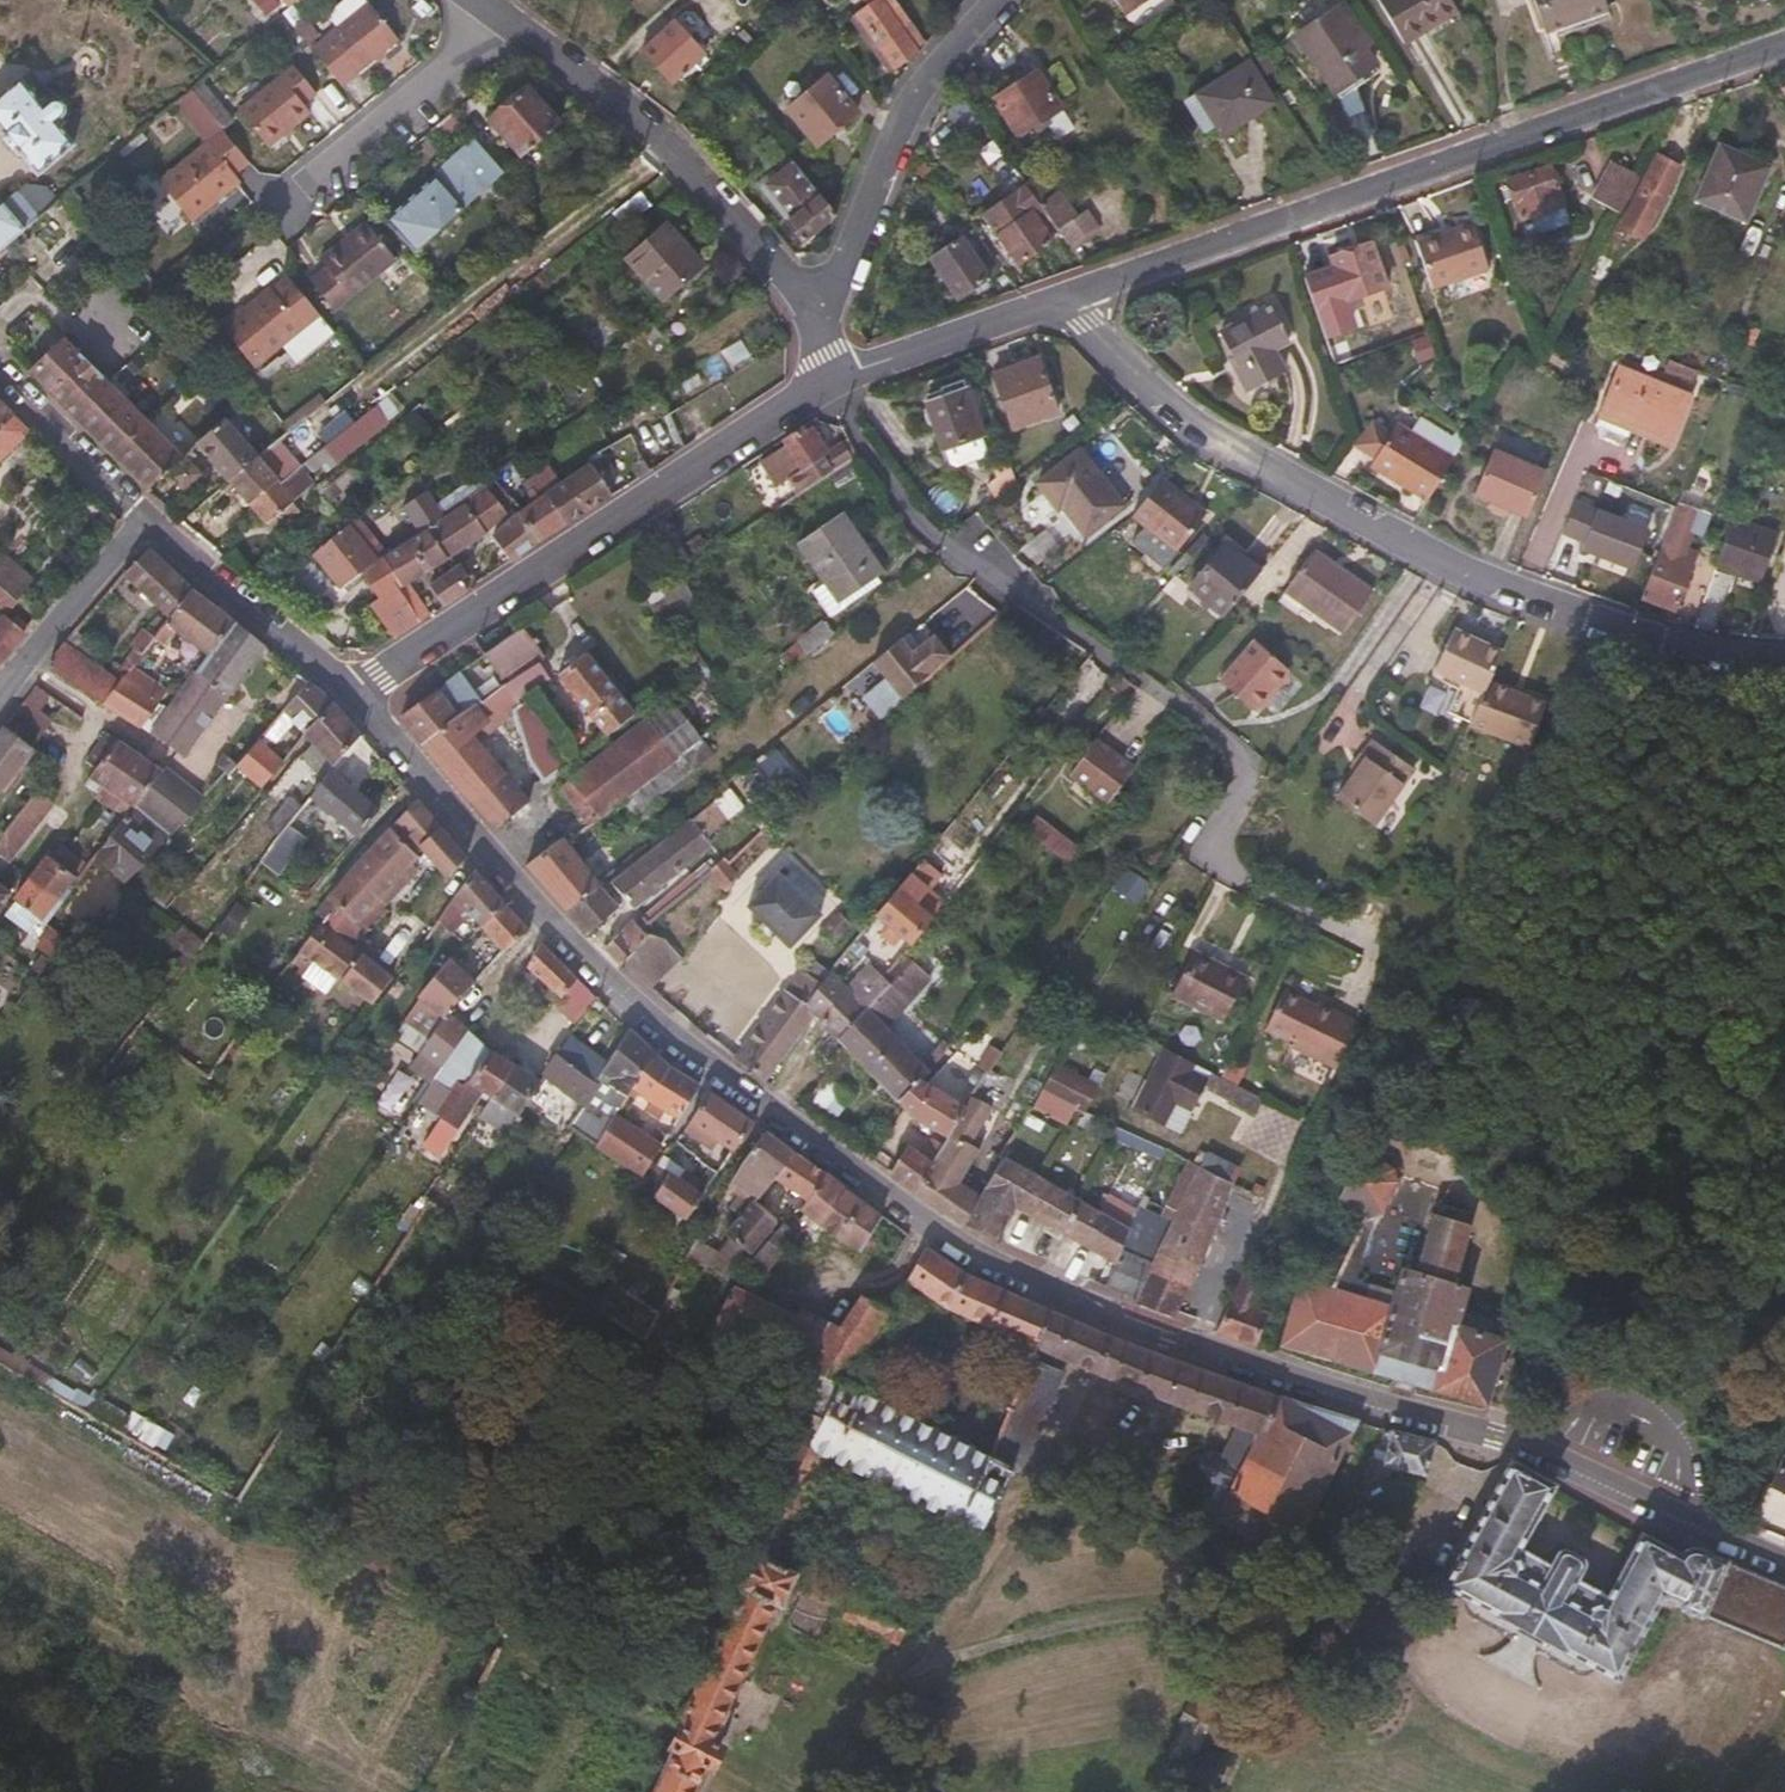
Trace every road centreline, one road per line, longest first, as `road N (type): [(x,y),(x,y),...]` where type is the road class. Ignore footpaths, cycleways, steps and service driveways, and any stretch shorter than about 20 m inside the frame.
road 1 (residential): [(356,695),(551,930),(659,1030),(976,1266),(1157,1341),(1477,1434),(1784,1570)]
road 2 (residential): [(839,380),(865,457),(992,578),(1207,710),(1242,756),(1243,797),(1211,852),(1285,900),(1403,950)]
road 3 (residential): [(1784,666),(1678,663),(1444,567),(1203,430),(1145,383),(1072,302)]
road 4 (residential): [(1072,302),(1784,45)]
road 5 (residential): [(356,695),(839,380)]
road 6 (residential): [(515,32),(669,154),(820,317)]
road 7 (residential): [(820,317),(853,265),(897,134),(1002,0)]
road 8 (residential): [(515,32),(283,203)]
road 9 (residential): [(356,695),(154,525)]
road 10 (residential): [(839,380),(1072,302)]
road 11 (residential): [(154,525),(0,697)]
road 12 (residential): [(0,375),(154,525)]

